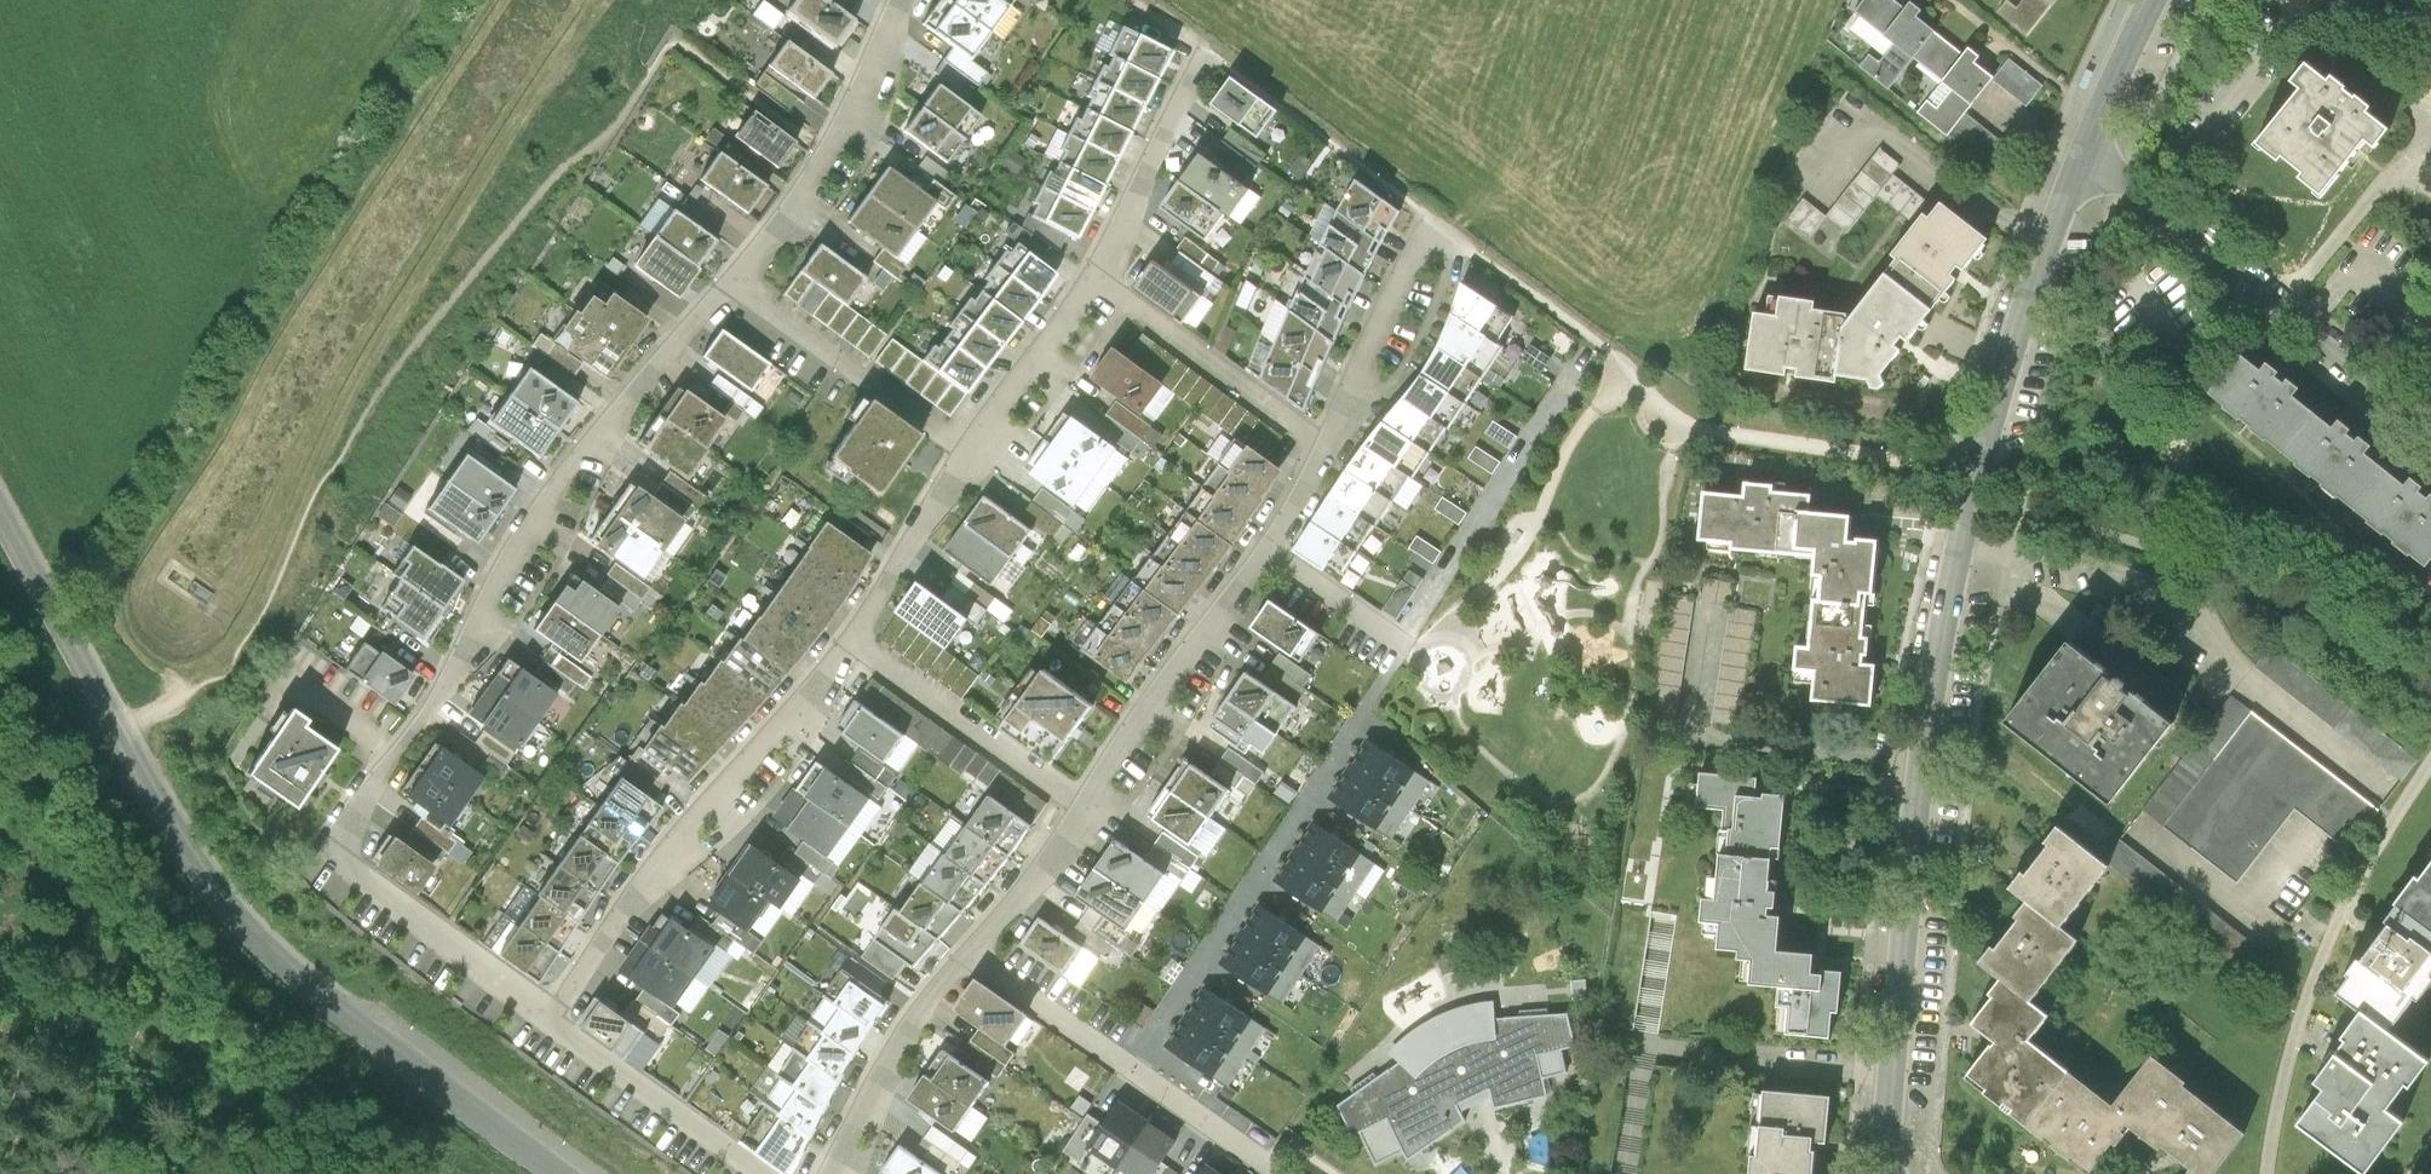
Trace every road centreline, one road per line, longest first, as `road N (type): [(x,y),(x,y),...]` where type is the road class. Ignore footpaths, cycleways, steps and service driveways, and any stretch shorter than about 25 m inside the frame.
road 1 (residential): [(898,0),(844,124),(737,281),(629,389),(520,532),(430,718),(346,825),(348,869),(543,1017)]
road 2 (unclassified): [(1893,1173),(1924,734),(1978,458),(2086,145)]
road 3 (tertiary): [(0,512),(225,911),(275,959),(555,1173)]
road 4 (track): [(118,730),(209,679),(257,616),(350,400),(569,63)]
road 5 (residential): [(1198,45),(1087,274),(968,446),(851,639)]
road 6 (residential): [(1087,802),(1165,680),(1270,545),(1426,216)]
road 7 (residential): [(851,639),(543,1017)]
road 8 (residential): [(2086,145),(2430,421)]
road 9 (residential): [(972,954),(1282,1173)]
road 10 (residential): [(1087,802),(851,639)]
road 11 (residential): [(543,1017),(767,1173)]
road 12 (residential): [(839,1173),(903,1044),(972,954)]
road 13 (residential): [(972,954),(1087,802)]
road 14 (unclassified): [(2086,145),(2158,0)]

